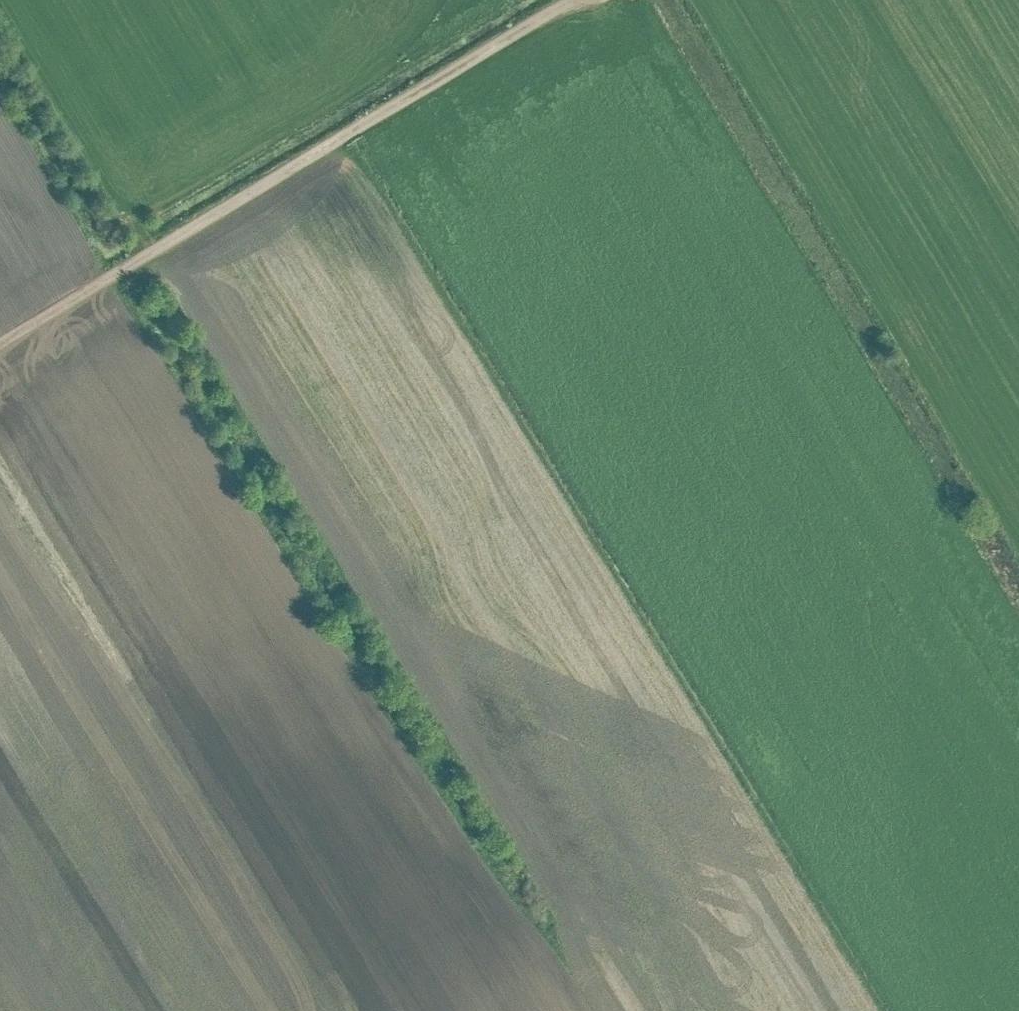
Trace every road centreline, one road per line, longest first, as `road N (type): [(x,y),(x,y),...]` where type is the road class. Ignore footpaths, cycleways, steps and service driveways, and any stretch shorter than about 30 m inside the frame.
road 1 (track): [(570,0),(0,342)]

